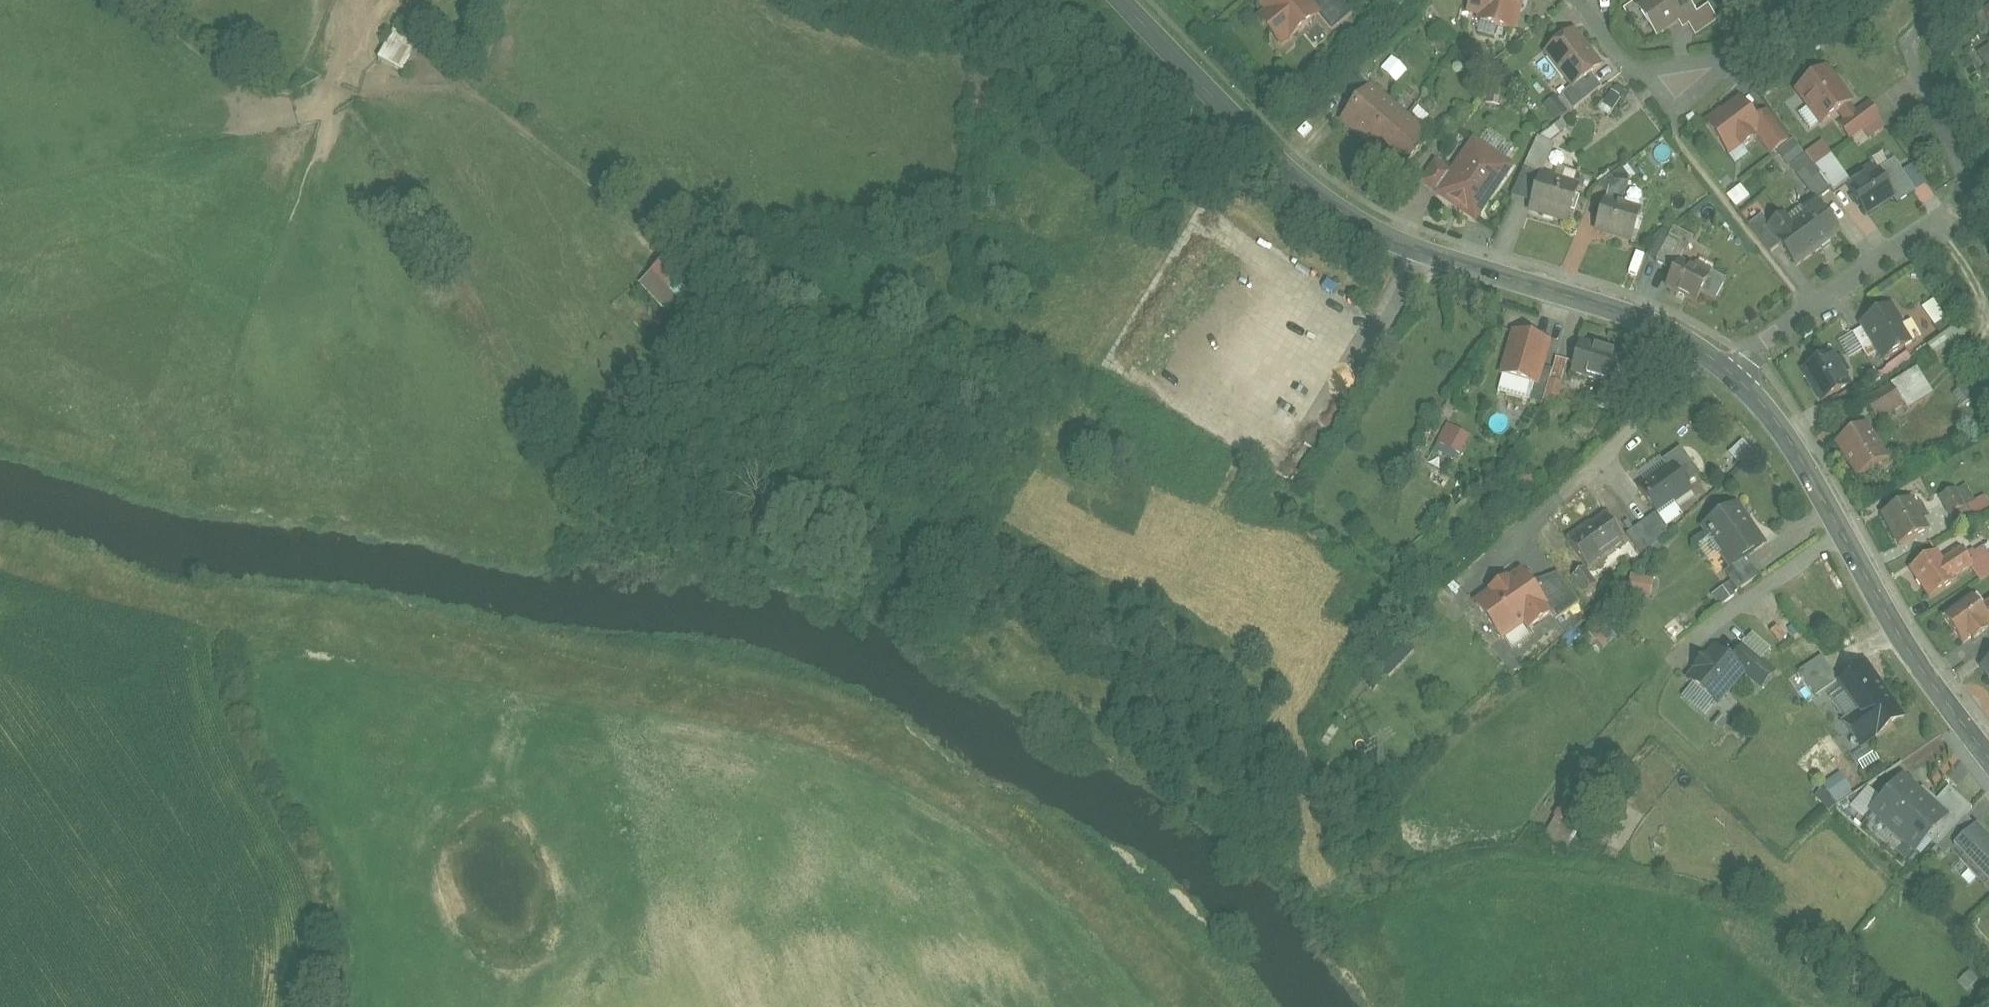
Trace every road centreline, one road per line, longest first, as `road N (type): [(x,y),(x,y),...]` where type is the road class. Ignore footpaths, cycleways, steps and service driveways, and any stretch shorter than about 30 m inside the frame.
road 1 (tertiary): [(1126,0),(1260,138),(1355,215),(1460,261),(1667,332),(1729,368)]
road 2 (tertiary): [(1729,368),(1767,409),(1895,631),(1988,761)]
road 3 (residential): [(1972,201),(1729,368)]
road 4 (residential): [(1596,24),(1669,106),(1804,0)]

